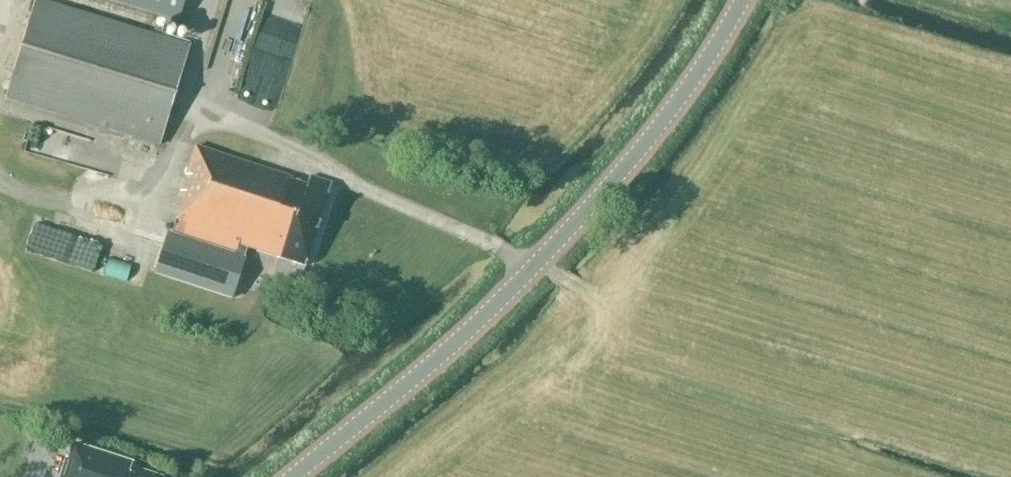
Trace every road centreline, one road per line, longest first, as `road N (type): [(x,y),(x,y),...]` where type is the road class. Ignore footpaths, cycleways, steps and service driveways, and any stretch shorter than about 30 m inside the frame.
road 1 (tertiary): [(293,476),(466,332),(588,210),(678,102),(742,0)]
road 2 (track): [(534,267),(314,163),(184,122),(163,178),(67,204),(0,185)]

